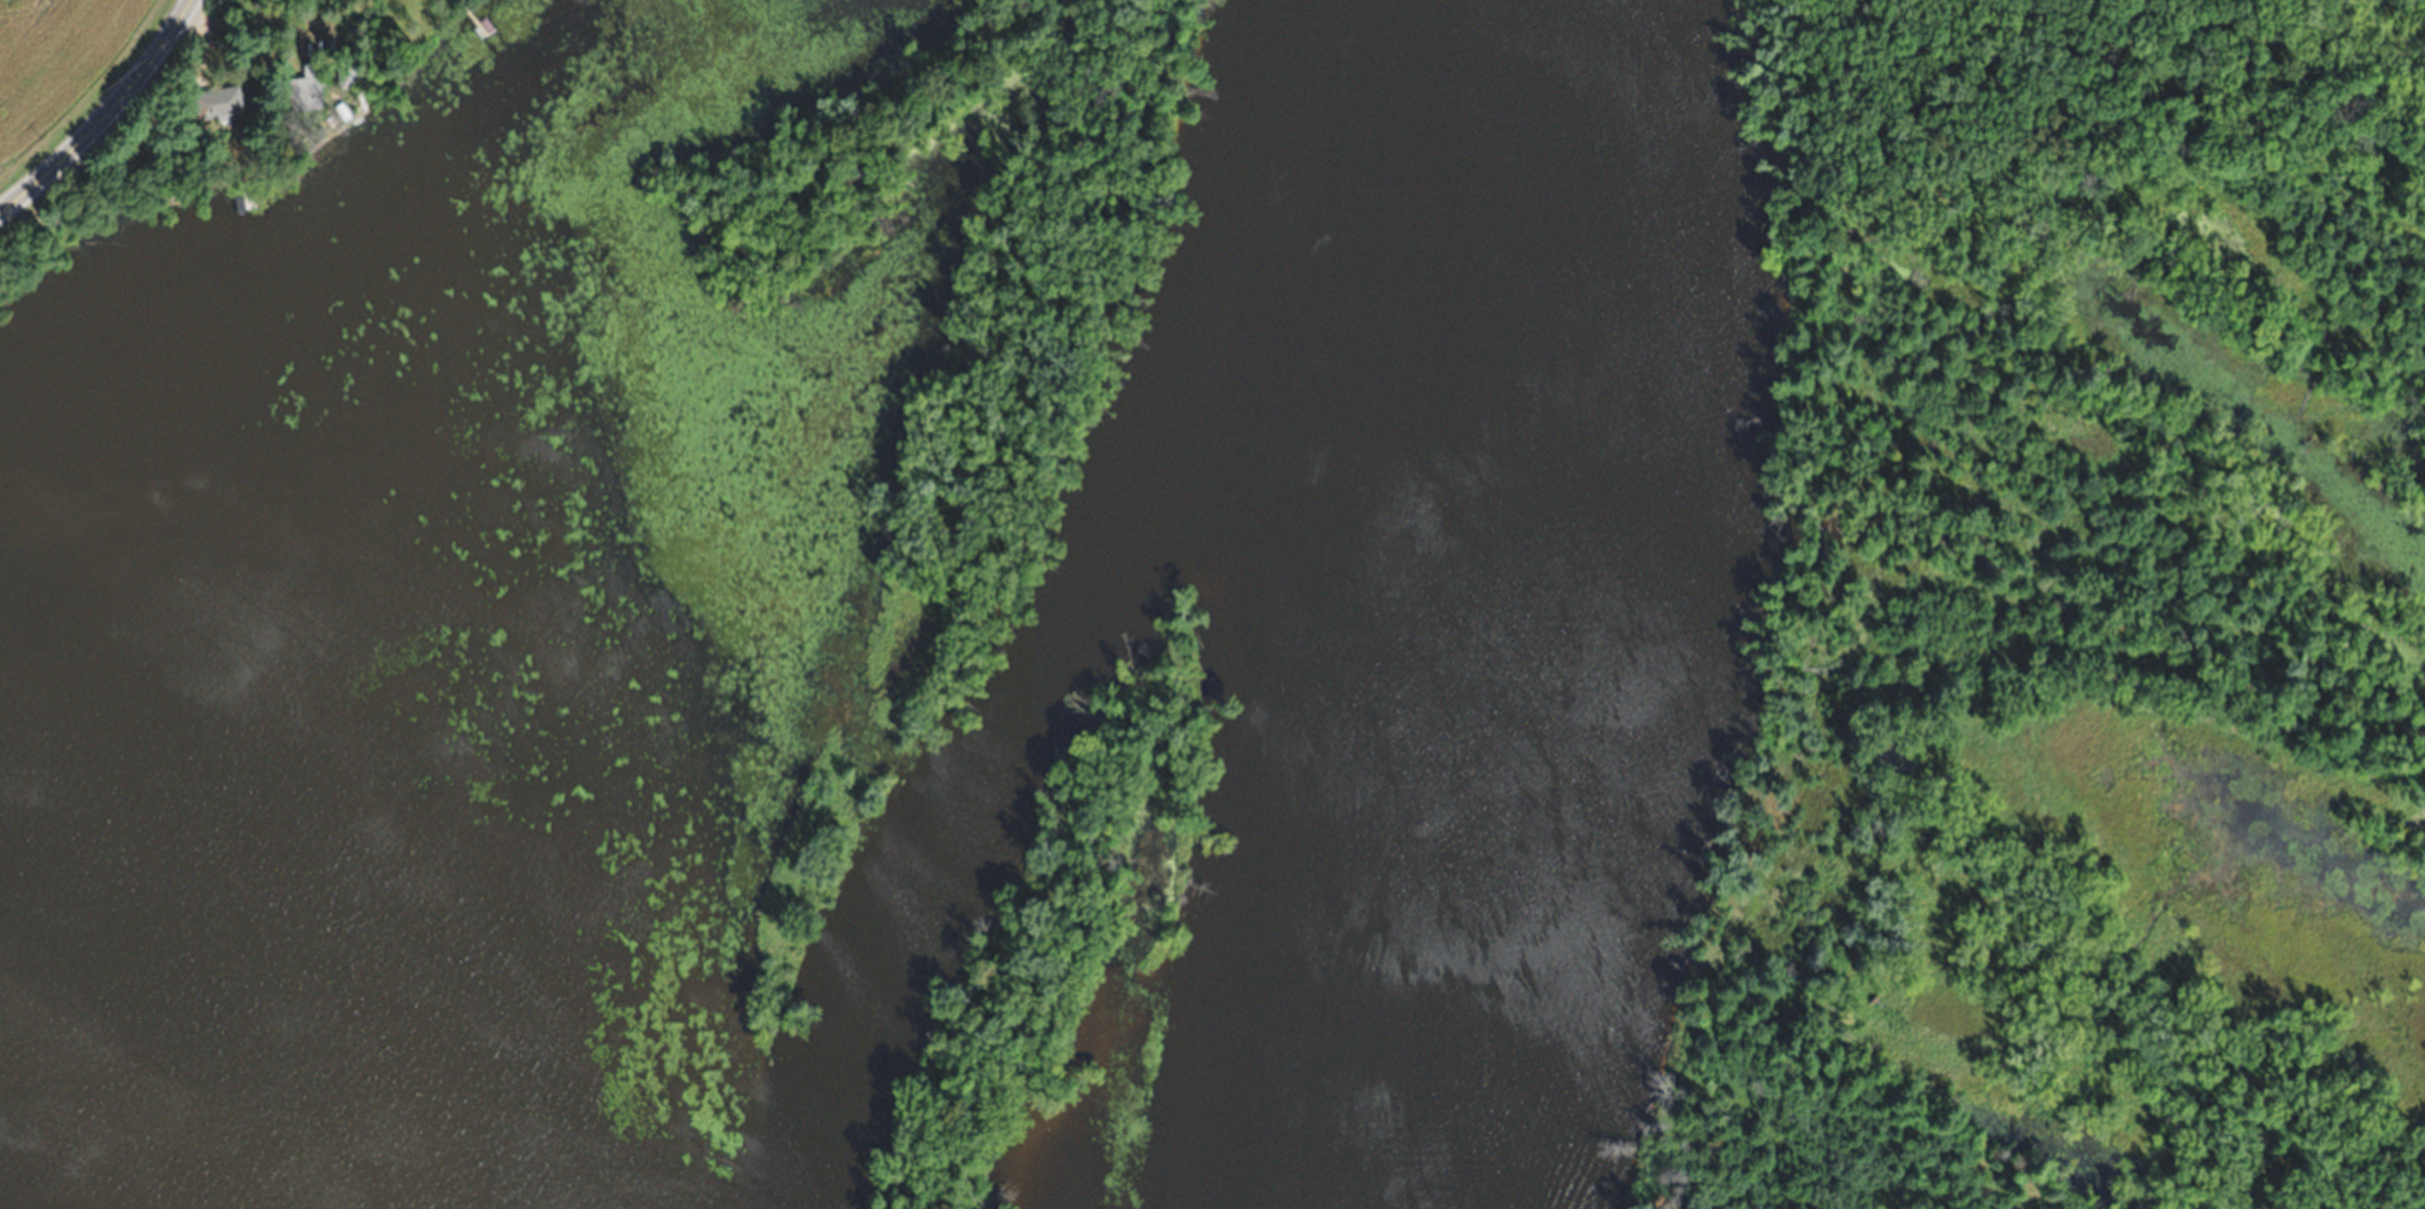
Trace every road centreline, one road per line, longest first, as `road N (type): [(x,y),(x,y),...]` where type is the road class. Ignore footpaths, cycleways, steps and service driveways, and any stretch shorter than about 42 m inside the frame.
road 1 (secondary): [(0,211),(119,101),(198,0)]

